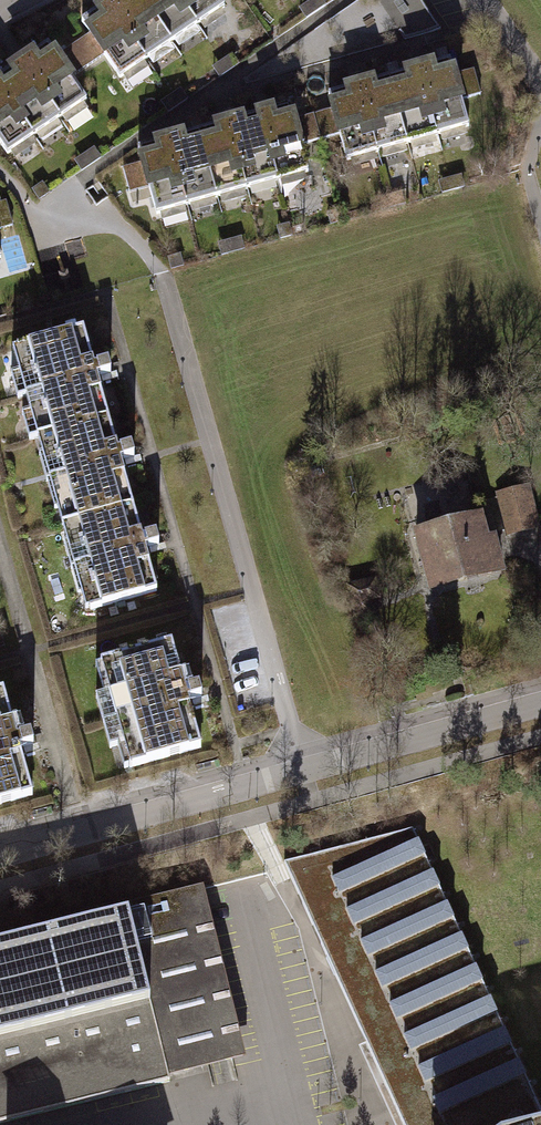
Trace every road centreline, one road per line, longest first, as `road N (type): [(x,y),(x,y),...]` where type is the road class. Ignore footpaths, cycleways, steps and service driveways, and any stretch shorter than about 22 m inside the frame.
road 1 (residential): [(301,771),(166,276)]
road 2 (residential): [(301,771),(0,855)]
road 3 (residential): [(540,703),(301,771)]

